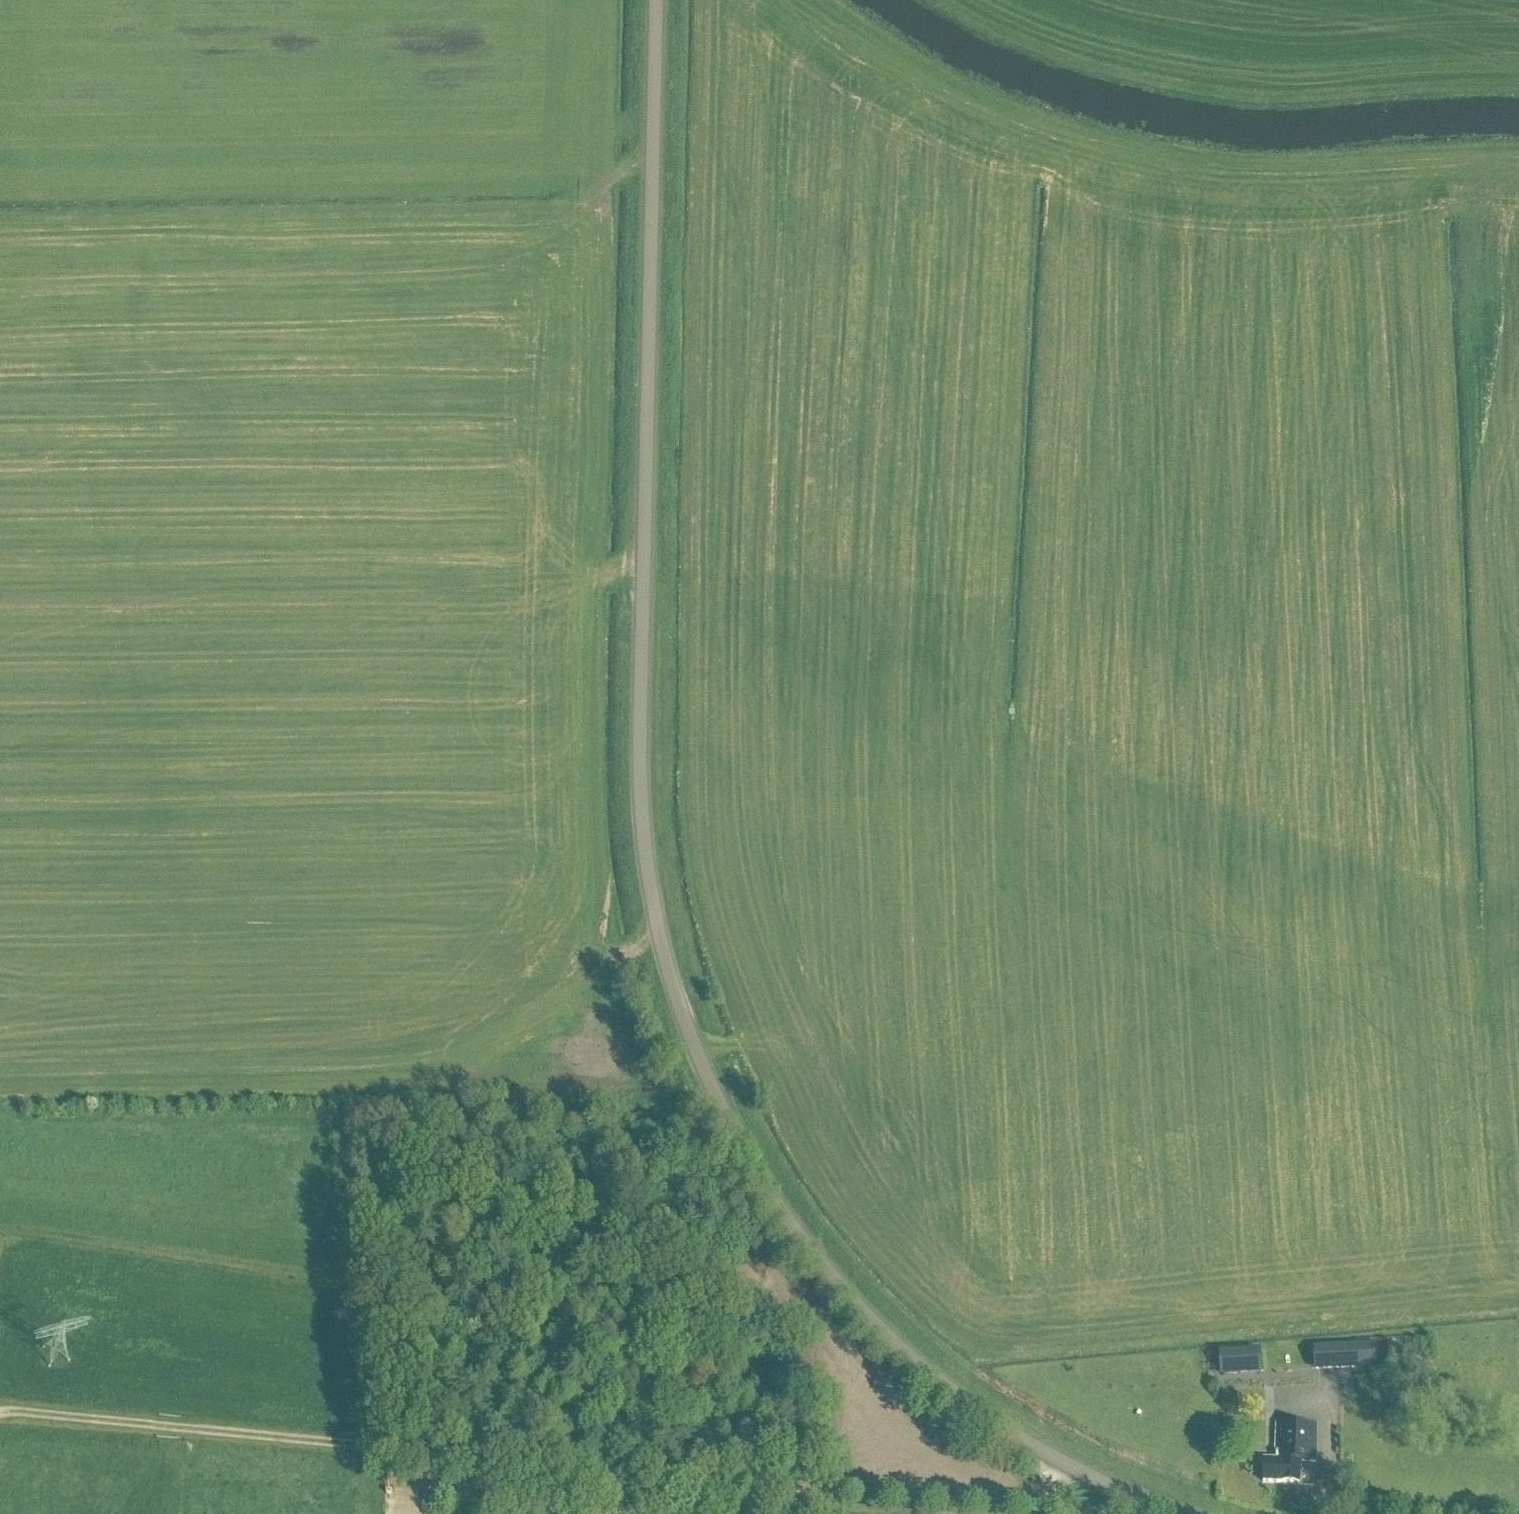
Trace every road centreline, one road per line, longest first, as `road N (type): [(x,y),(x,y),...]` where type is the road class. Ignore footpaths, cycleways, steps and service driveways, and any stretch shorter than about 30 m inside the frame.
road 1 (unclassified): [(1179,1513),(1066,1467),(953,1395),(894,1343),(830,1279),(758,1179),(680,1013),(640,805),(657,0)]
road 2 (track): [(1066,1467),(1052,1486),(1004,1501),(957,1501),(0,1412)]
road 3 (track): [(717,1101),(654,1113),(461,1101),(366,1112),(348,1128),(358,1251),(338,1276),(0,1226)]

